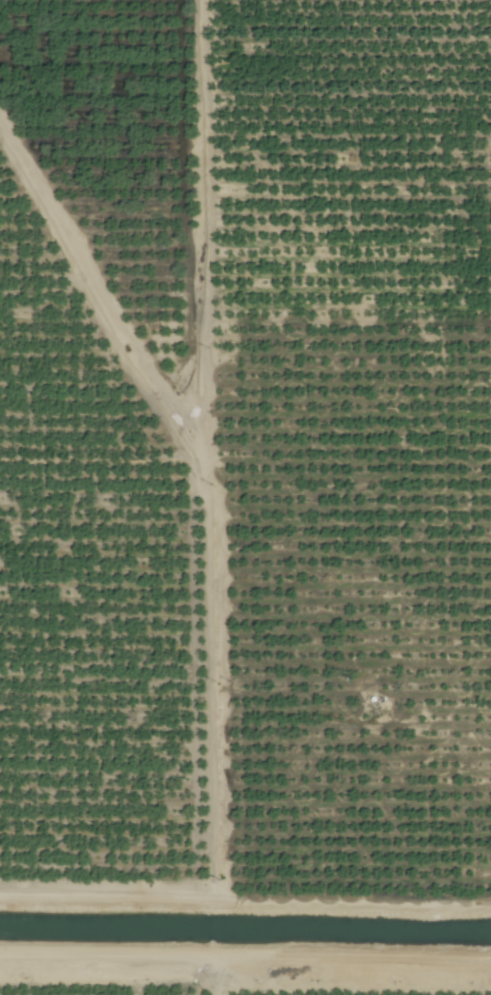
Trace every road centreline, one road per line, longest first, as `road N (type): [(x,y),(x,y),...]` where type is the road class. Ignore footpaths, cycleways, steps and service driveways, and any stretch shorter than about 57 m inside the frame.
road 1 (residential): [(490,961),(0,953)]

